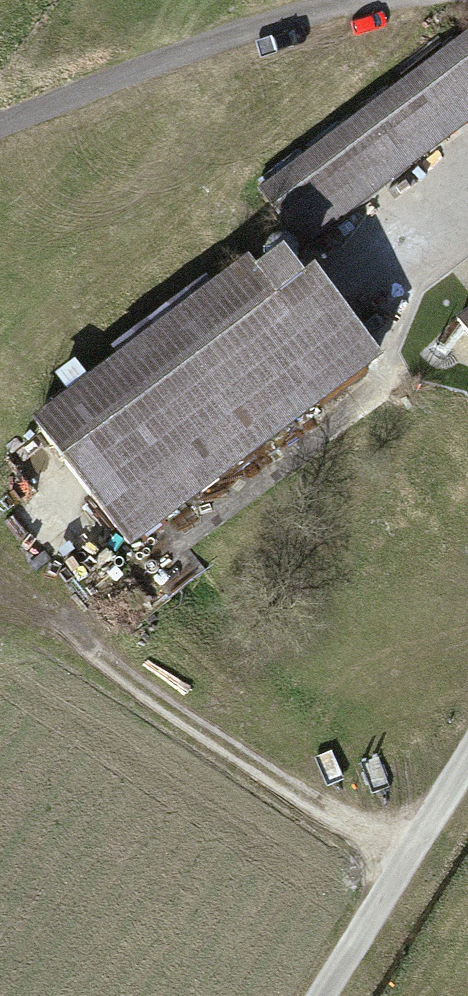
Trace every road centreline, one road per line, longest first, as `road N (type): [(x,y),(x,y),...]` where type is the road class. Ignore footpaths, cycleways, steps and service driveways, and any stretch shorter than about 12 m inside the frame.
road 1 (track): [(0,123),(241,34),(381,0)]
road 2 (track): [(418,861),(149,697),(94,655)]
road 3 (track): [(467,778),(334,995)]
road 4 (track): [(467,198),(355,293)]

